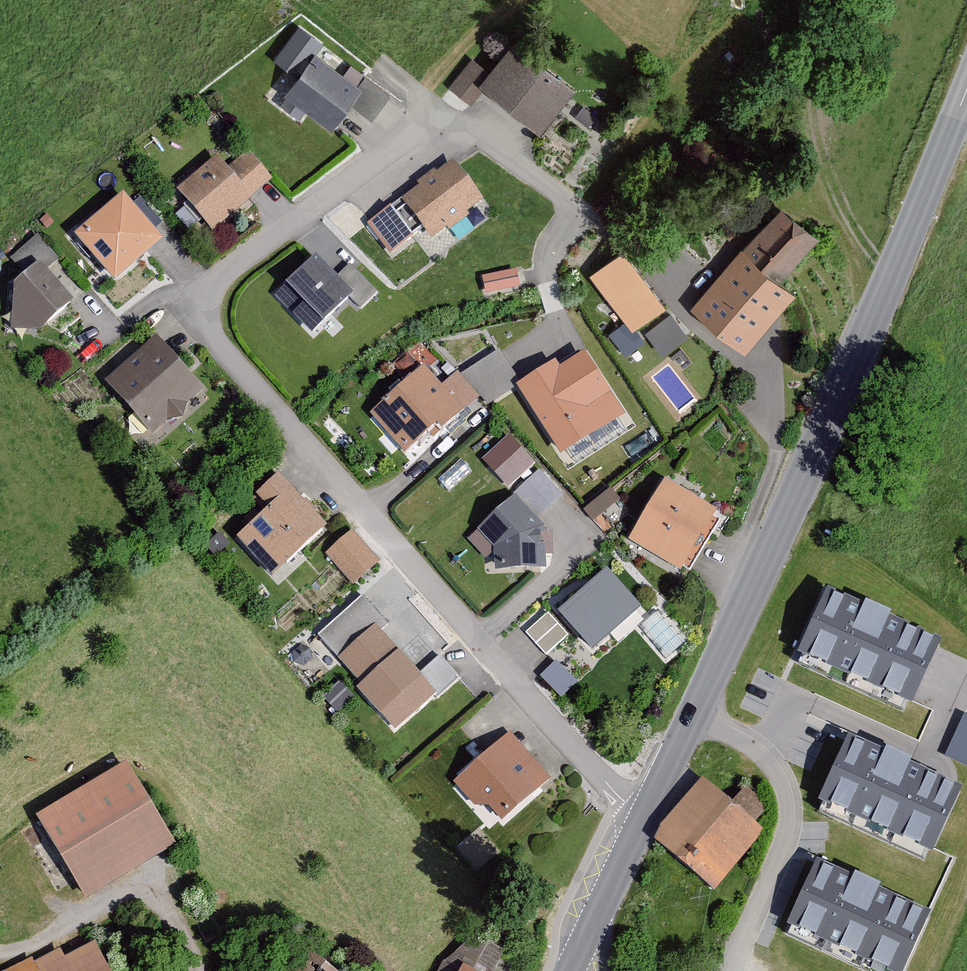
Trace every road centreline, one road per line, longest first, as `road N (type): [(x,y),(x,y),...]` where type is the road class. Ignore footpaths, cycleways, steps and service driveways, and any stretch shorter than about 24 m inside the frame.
road 1 (residential): [(645,818),(214,342),(203,312),(207,285),(448,116),(671,272),(681,316),(760,377),(772,396),(776,457),(745,536),(763,563)]
road 2 (tertiary): [(966,95),(763,563)]
road 3 (residential): [(693,720),(755,749),(788,798),(787,829),(725,970)]
road 4 (track): [(891,273),(829,195),(808,124),(817,67),(808,0)]
road 5 (tertiary): [(763,563),(693,720)]
road 6 (tertiary): [(645,818),(568,970)]

